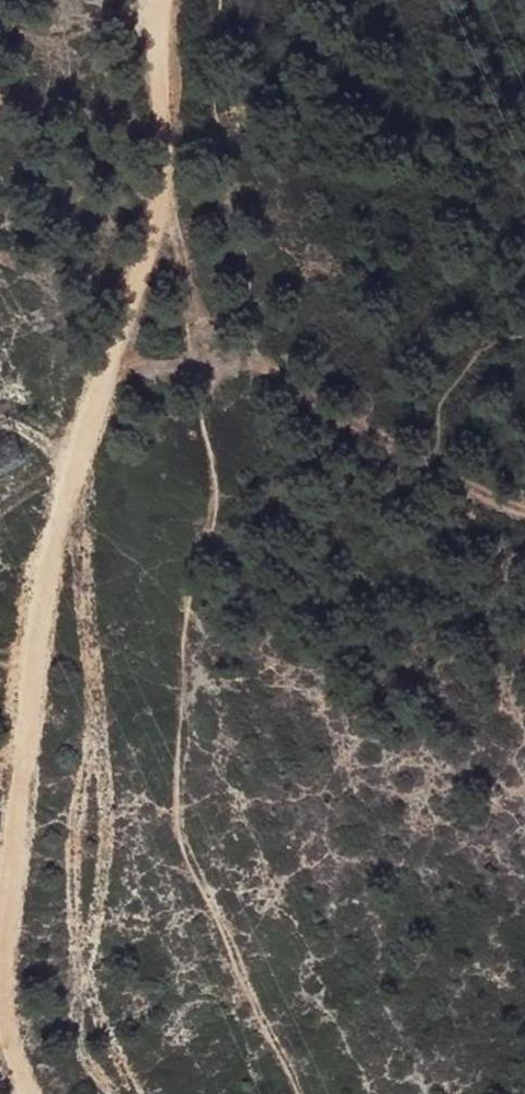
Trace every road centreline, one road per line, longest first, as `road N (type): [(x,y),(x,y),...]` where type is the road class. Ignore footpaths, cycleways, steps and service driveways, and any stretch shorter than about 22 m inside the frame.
road 1 (track): [(30,1093),(5,1060),(2,979),(72,469),(160,176),(151,0)]
road 2 (track): [(303,1093),(181,819),(192,591),(217,509),(218,475),(160,176)]
road 3 (track): [(243,342),(293,383),(524,514)]

